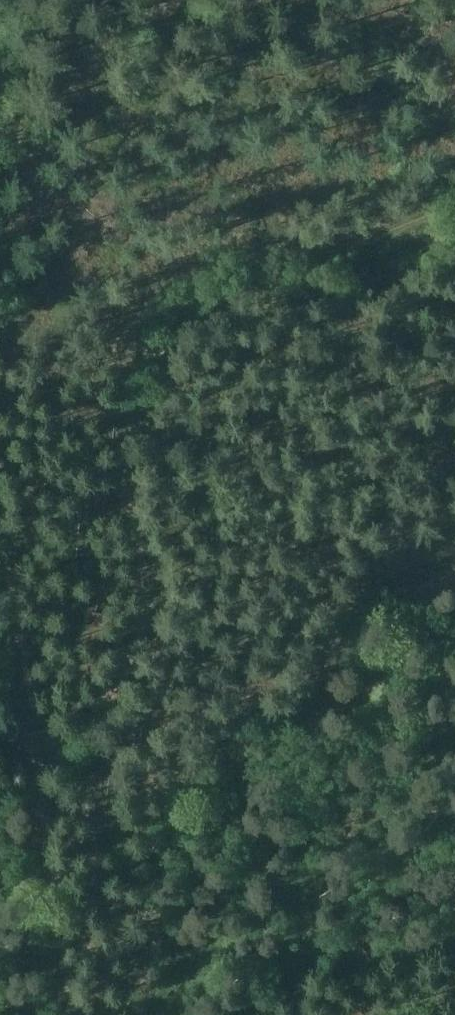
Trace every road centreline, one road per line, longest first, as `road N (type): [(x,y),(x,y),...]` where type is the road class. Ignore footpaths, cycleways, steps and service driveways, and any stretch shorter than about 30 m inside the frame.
road 1 (track): [(34,743),(71,1014)]
road 2 (track): [(34,743),(0,502)]
road 3 (track): [(0,164),(35,78),(47,0)]

